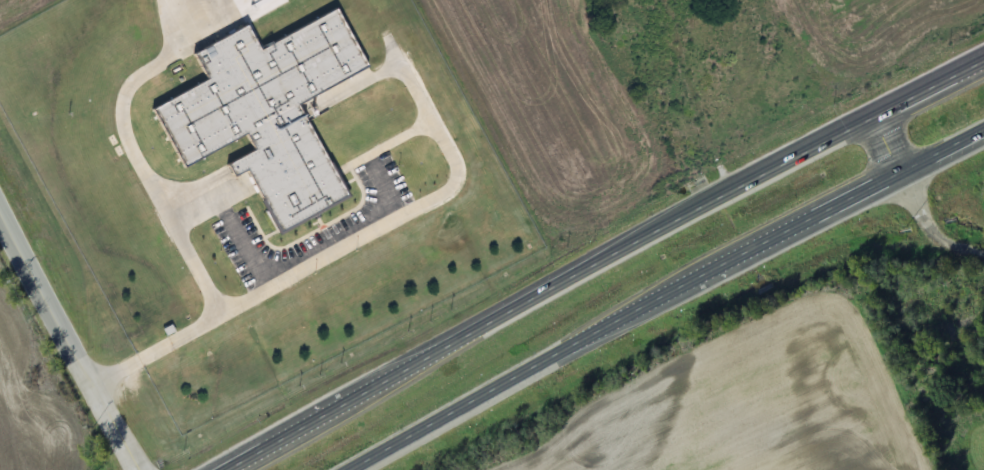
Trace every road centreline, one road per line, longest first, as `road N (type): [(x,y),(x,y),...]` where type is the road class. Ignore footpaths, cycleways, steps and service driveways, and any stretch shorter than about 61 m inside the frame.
road 1 (trunk): [(983,56),(219,469)]
road 2 (trunk): [(343,469),(983,127)]
road 3 (residential): [(134,469),(0,222)]

